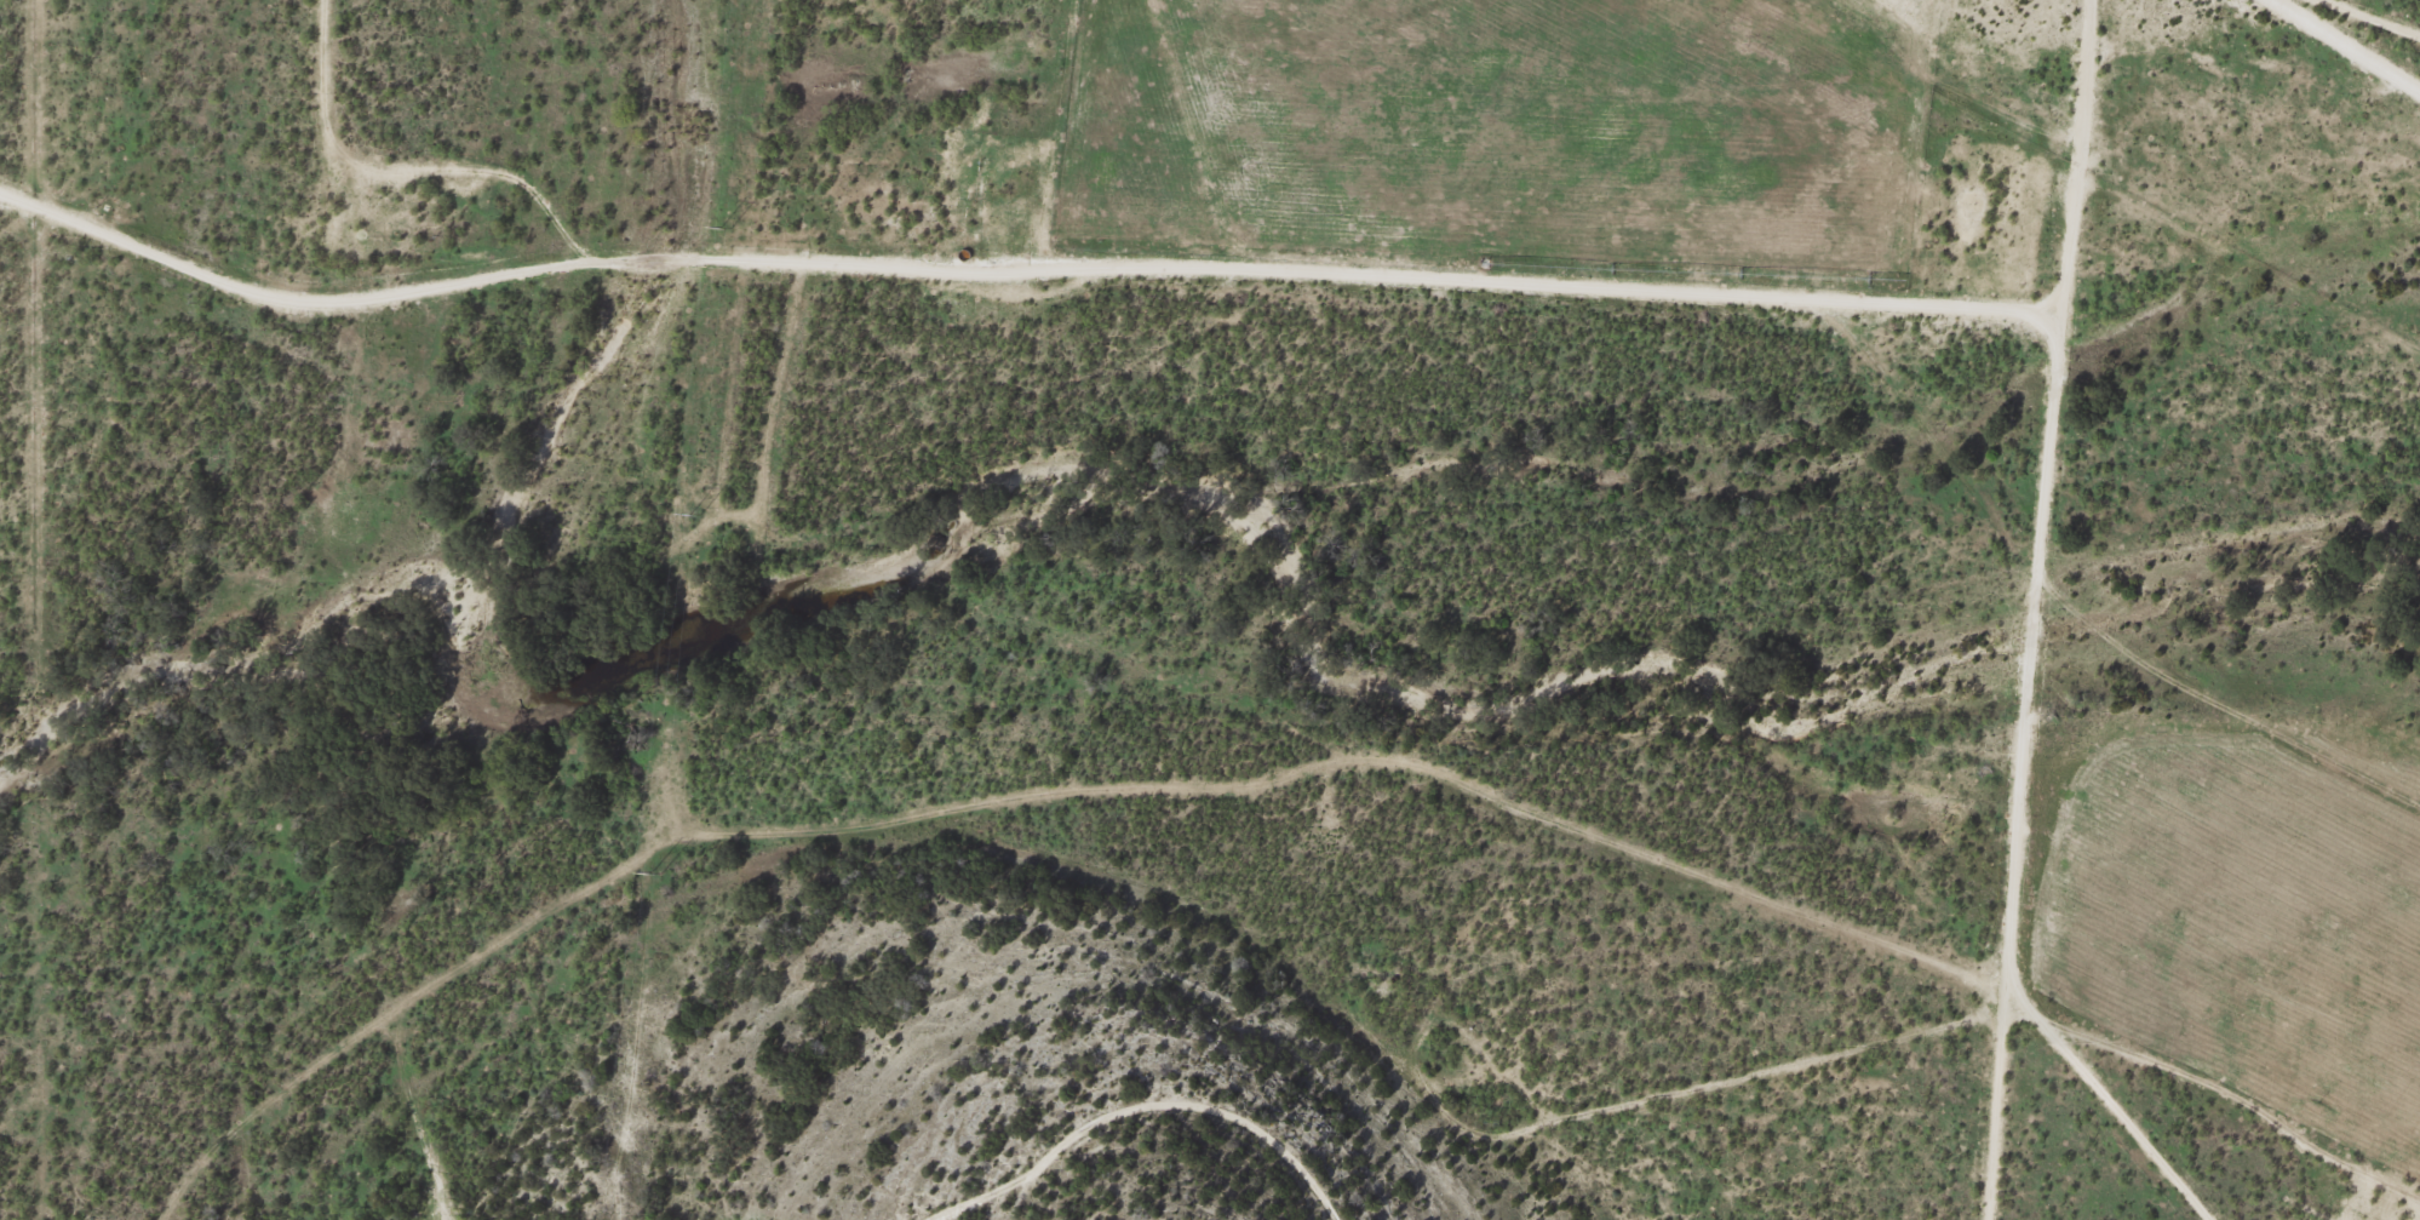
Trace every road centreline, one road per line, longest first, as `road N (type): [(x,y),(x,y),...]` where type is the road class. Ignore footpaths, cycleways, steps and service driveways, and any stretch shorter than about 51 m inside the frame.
road 1 (track): [(1992,1219),(1995,996),(2063,274),(2098,0)]
road 2 (track): [(2063,274),(1244,231),(1160,0)]
road 3 (track): [(2419,71),(2269,0)]

